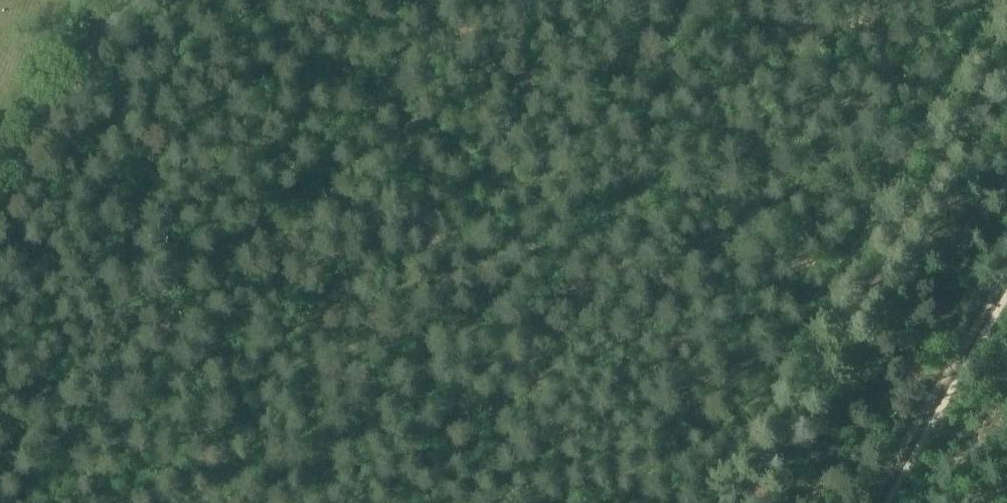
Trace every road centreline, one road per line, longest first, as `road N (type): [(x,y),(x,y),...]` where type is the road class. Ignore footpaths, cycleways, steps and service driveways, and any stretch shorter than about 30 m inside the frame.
road 1 (track): [(1006,26),(733,502)]
road 2 (unclassified): [(123,0),(0,215)]

